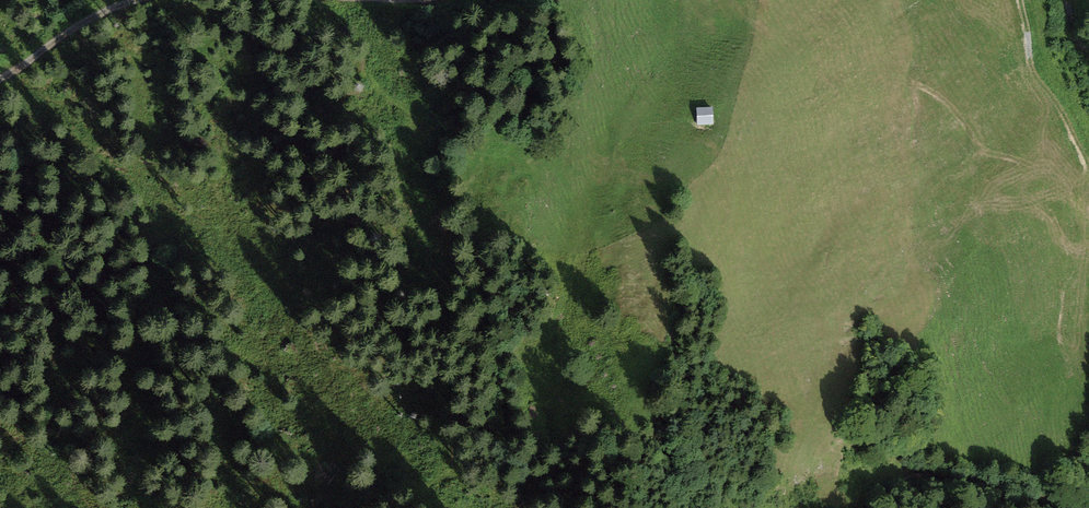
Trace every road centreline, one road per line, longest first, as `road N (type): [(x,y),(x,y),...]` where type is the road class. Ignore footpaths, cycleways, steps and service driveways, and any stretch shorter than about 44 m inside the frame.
road 1 (track): [(914,151),(911,76),(945,100),(975,139),(1010,156)]
road 2 (track): [(1088,169),(1052,92),(1033,72),(1020,0)]
road 3 (track): [(0,79),(95,14),(135,0)]

